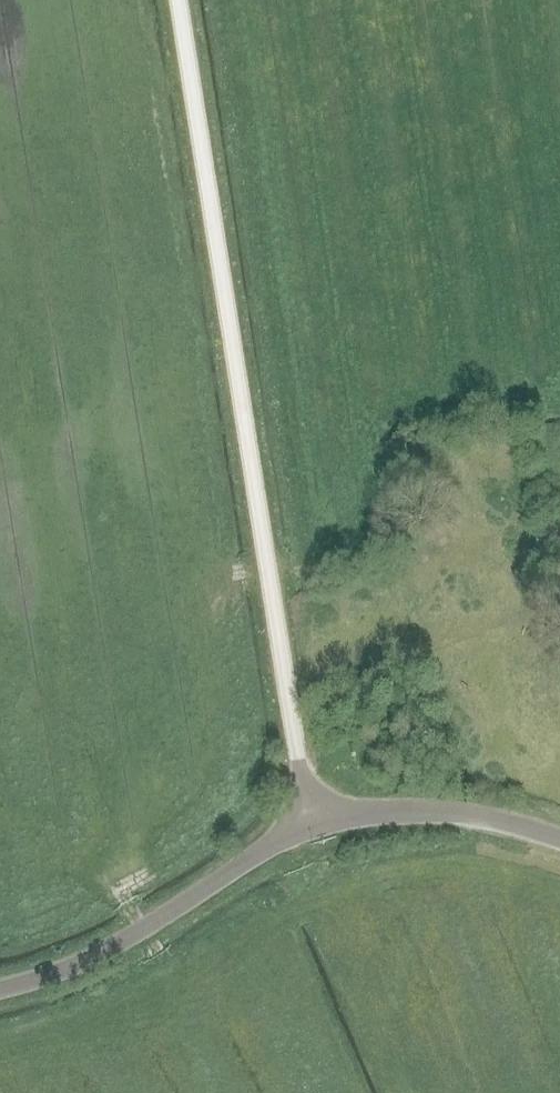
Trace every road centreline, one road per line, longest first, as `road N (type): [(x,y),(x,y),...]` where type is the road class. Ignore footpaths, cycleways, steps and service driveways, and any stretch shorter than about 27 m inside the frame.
road 1 (unclassified): [(309,825),(179,0)]
road 2 (tertiary): [(0,990),(101,955),(309,825)]
road 3 (tertiary): [(309,825),(423,811),(479,815),(559,838)]

